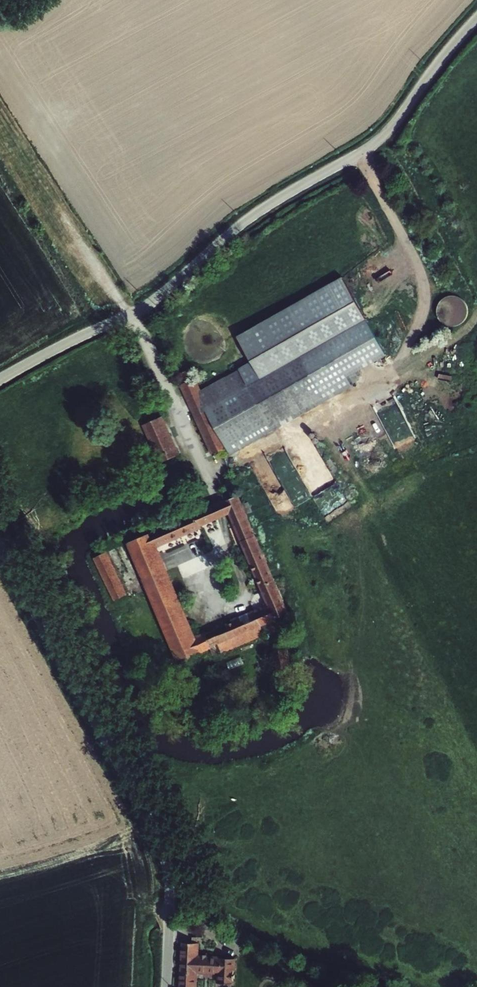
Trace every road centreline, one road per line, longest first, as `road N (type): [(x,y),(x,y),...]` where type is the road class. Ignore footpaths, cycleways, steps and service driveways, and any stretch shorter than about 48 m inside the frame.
road 1 (unclassified): [(476,18),(370,147),(247,220),(148,305),(0,379)]
road 2 (unclassified): [(0,548),(161,850),(169,892),(165,986)]
road 3 (track): [(141,309),(226,517),(226,548),(202,569)]

